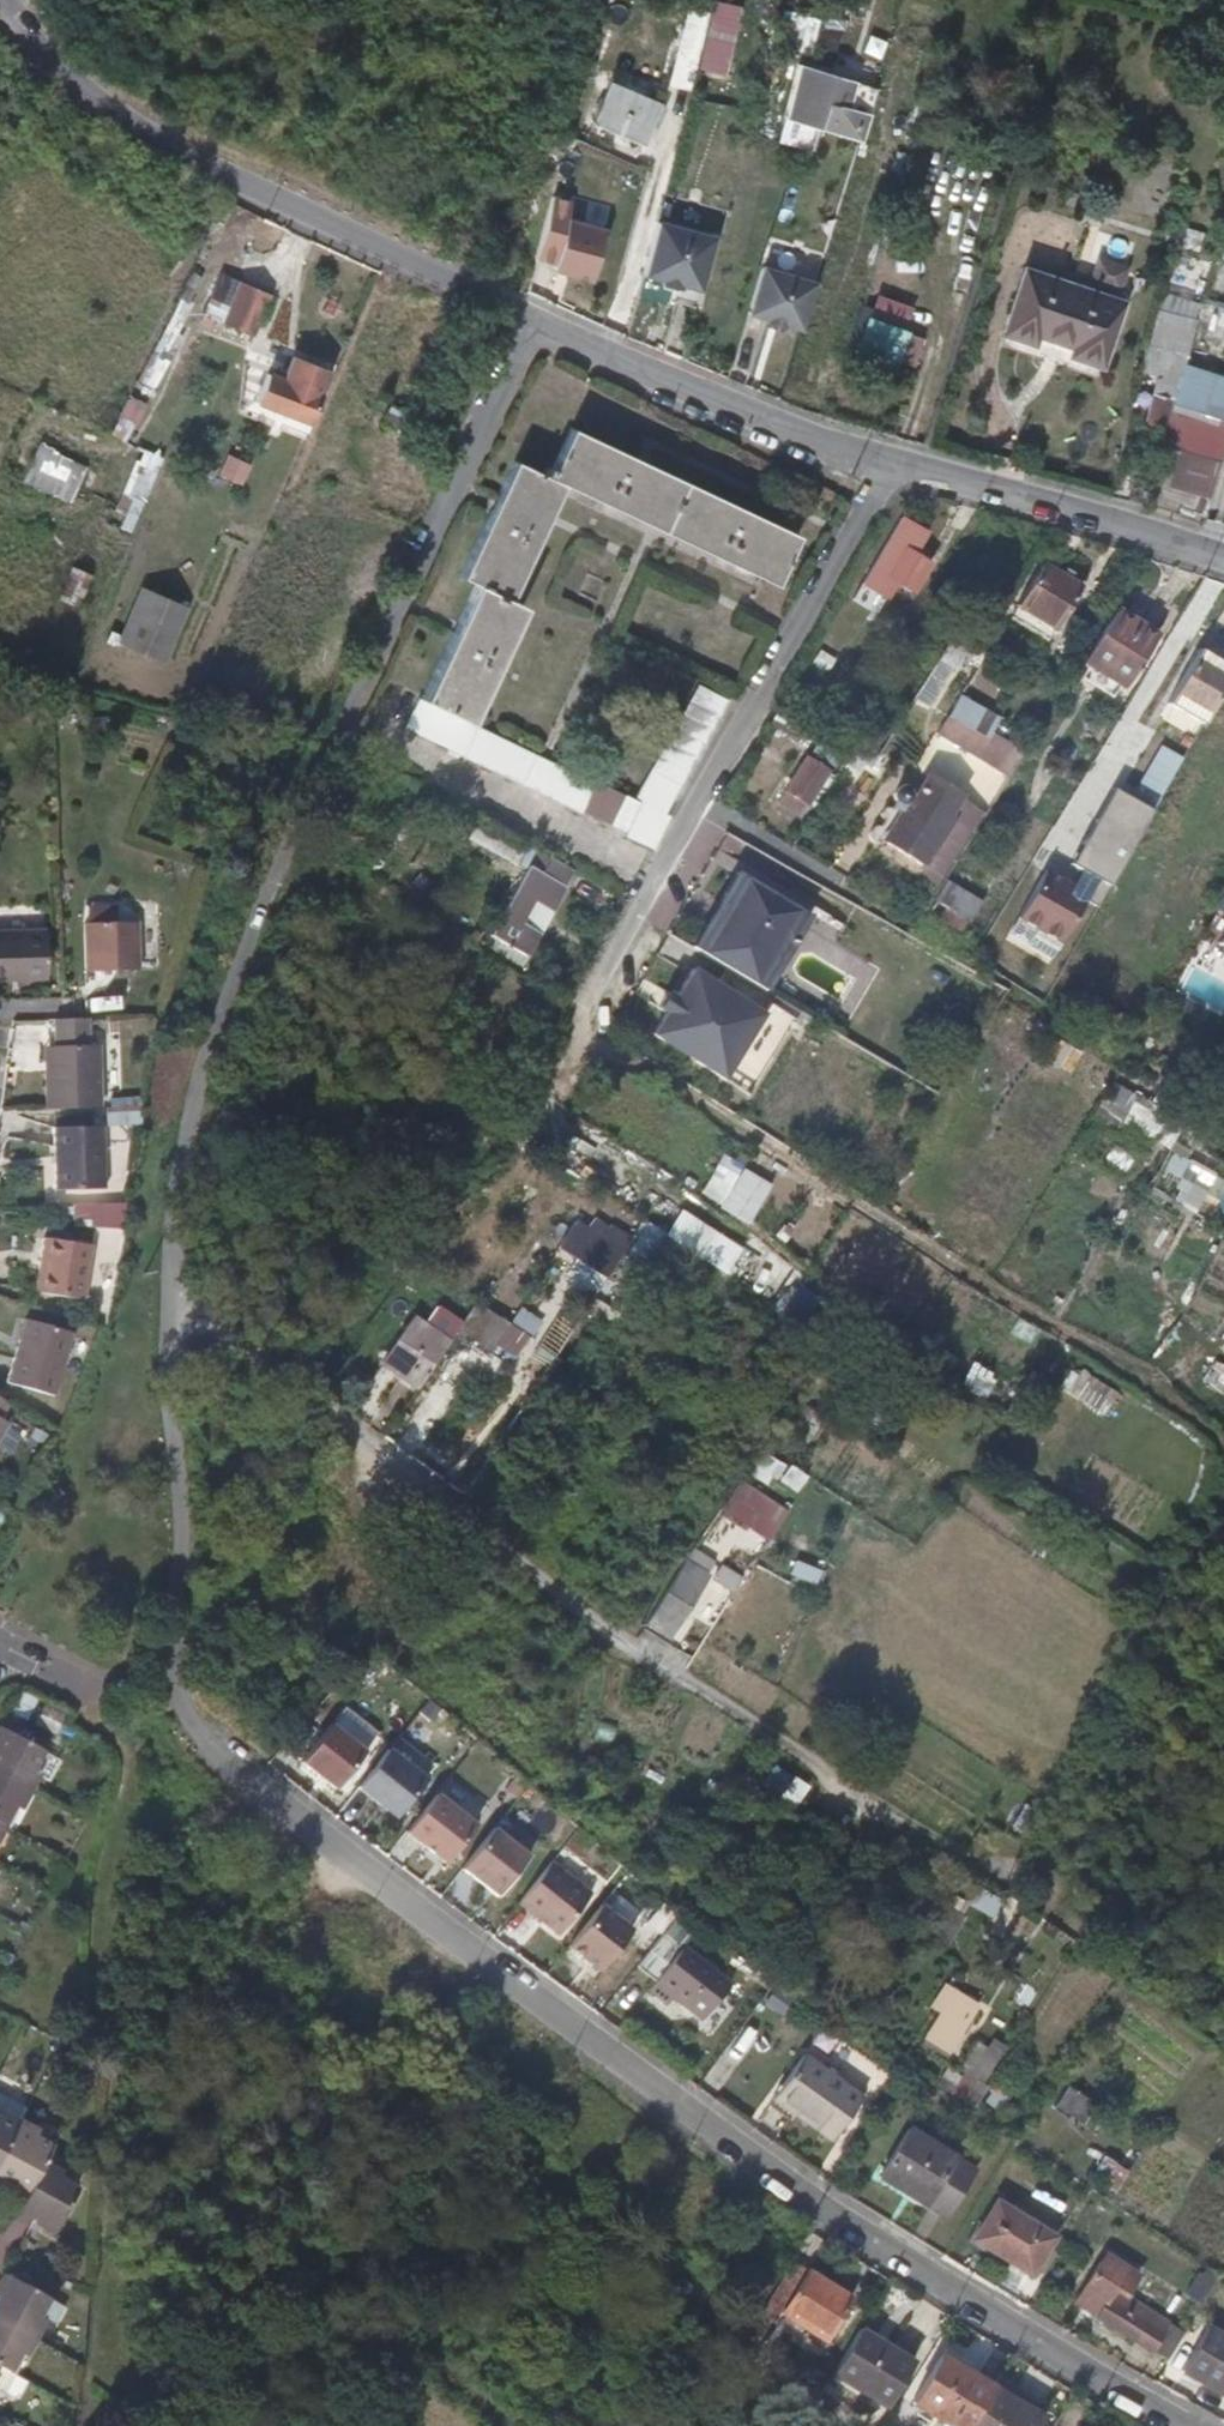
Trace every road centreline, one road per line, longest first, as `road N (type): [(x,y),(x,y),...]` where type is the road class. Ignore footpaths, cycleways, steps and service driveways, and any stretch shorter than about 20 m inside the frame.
road 1 (residential): [(191,1713),(359,1866),(635,2070),(895,2248),(1201,2425)]
road 2 (unclassified): [(357,703),(203,1043),(169,1477),(179,1583),(165,1660),(191,1713)]
road 3 (track): [(183,1309),(303,1389),(590,1612),(992,1870)]
road 4 (residential): [(572,1021),(880,498),(892,463)]
road 5 (residential): [(538,322),(133,125),(56,65),(7,0)]
road 6 (residential): [(538,322),(357,703)]
road 7 (residential): [(892,463),(538,322)]
road 8 (residential): [(1223,557),(892,463)]

